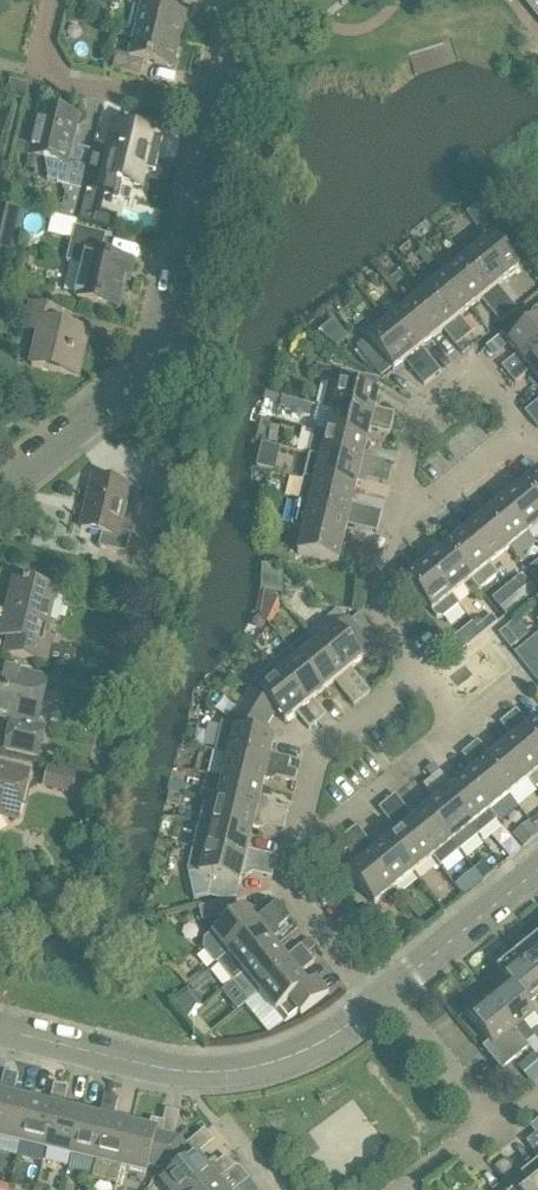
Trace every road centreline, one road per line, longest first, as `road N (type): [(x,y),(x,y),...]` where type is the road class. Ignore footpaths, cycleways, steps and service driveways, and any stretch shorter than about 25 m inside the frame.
road 1 (residential): [(0,499),(147,379),(216,117)]
road 2 (residential): [(0,1029),(182,1074),(245,1068),(320,1047),(381,1003)]
road 3 (residential): [(51,0),(43,49),(59,78),(216,117)]
road 4 (residential): [(300,849),(315,776),(332,741),(417,670)]
road 5 (residential): [(391,544),(418,408),(478,355)]
road 6 (residential): [(381,1003),(537,874)]
road 7 (residential): [(300,849),(460,727)]
road 8 (residential): [(381,1003),(295,898),(300,849)]
road 9 (residential): [(391,544),(527,433)]
road 10 (residential): [(381,1003),(485,1127)]
road 11 (residential): [(417,670),(379,610),(391,544)]

